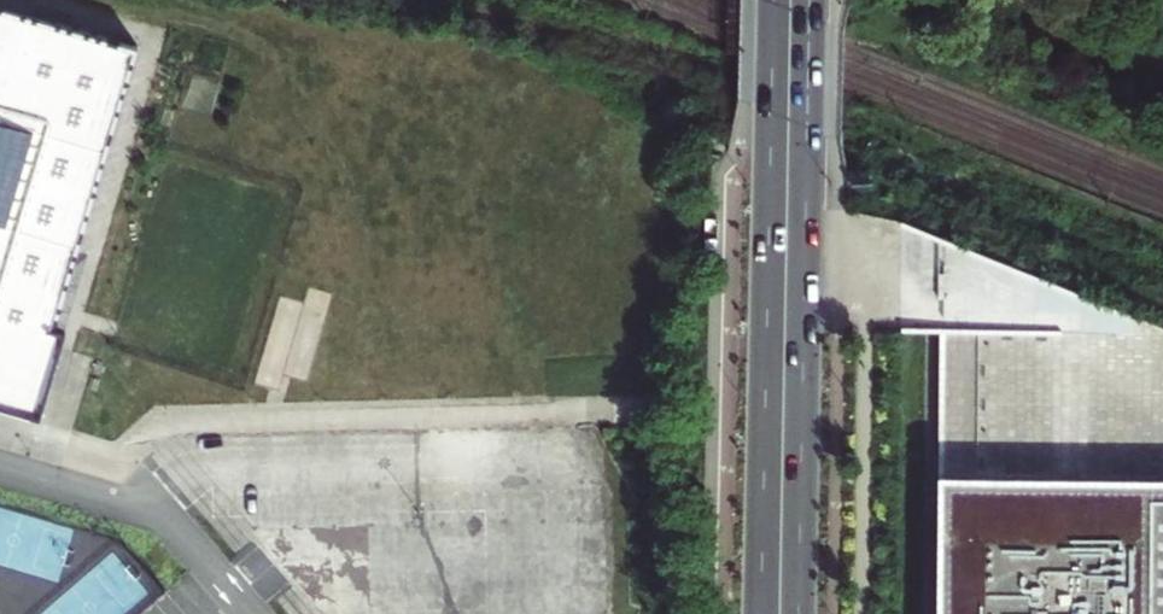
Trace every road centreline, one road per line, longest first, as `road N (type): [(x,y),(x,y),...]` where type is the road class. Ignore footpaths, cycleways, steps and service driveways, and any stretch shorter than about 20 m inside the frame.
road 1 (primary): [(777,0),(759,613)]
road 2 (primary): [(798,613),(809,0)]

